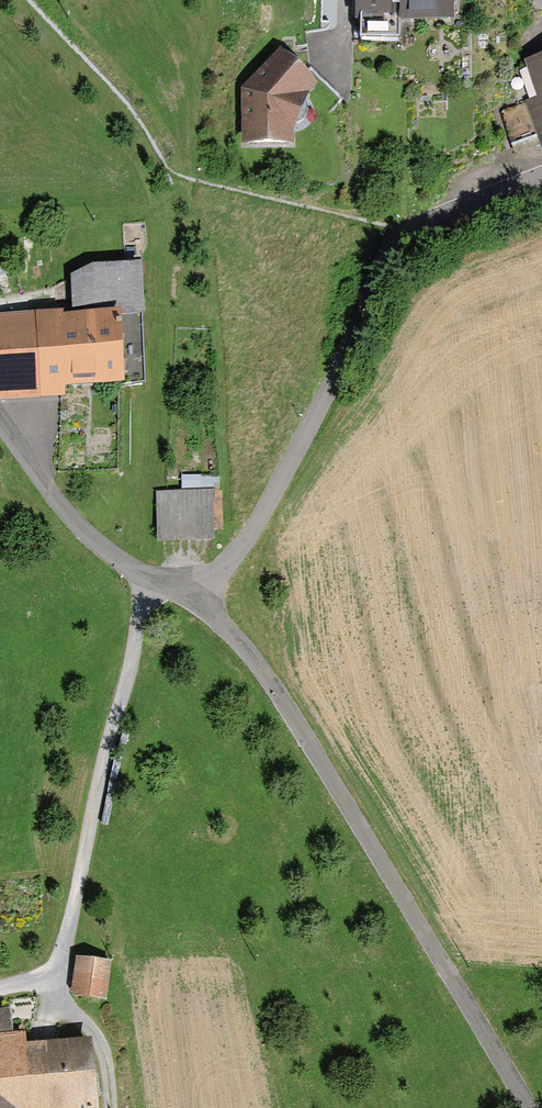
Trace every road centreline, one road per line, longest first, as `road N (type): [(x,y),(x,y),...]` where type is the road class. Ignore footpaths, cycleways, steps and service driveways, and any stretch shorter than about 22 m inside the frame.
road 1 (residential): [(197,590),(259,669),(528,1107)]
road 2 (track): [(128,571),(135,599),(128,661),(46,985),(94,1033),(109,1107)]
road 3 (residential): [(197,590),(265,504),(385,257),(407,231),(541,174)]
road 4 (residential): [(0,425),(76,532),(128,571),(197,590)]

